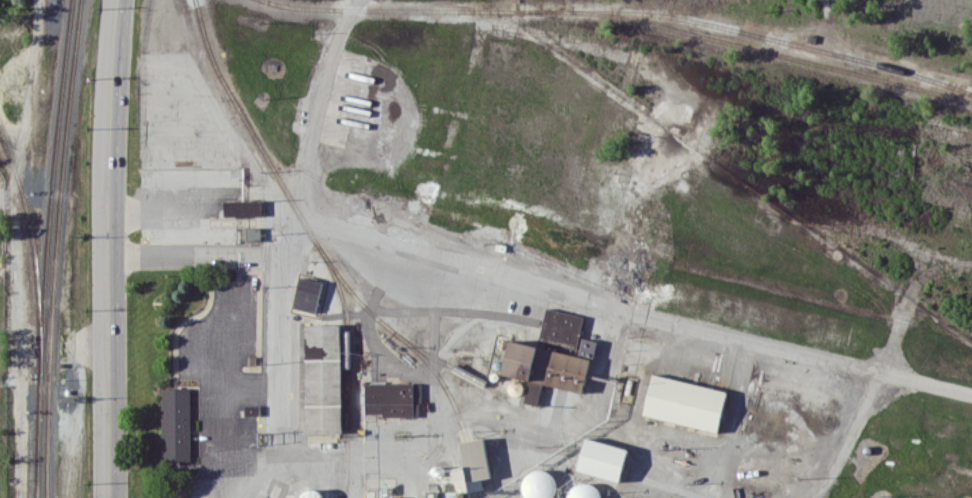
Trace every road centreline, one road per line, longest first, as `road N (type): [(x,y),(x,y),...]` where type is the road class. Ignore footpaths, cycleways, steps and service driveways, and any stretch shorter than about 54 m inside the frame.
road 1 (secondary): [(116,0),(106,119),(100,497)]

